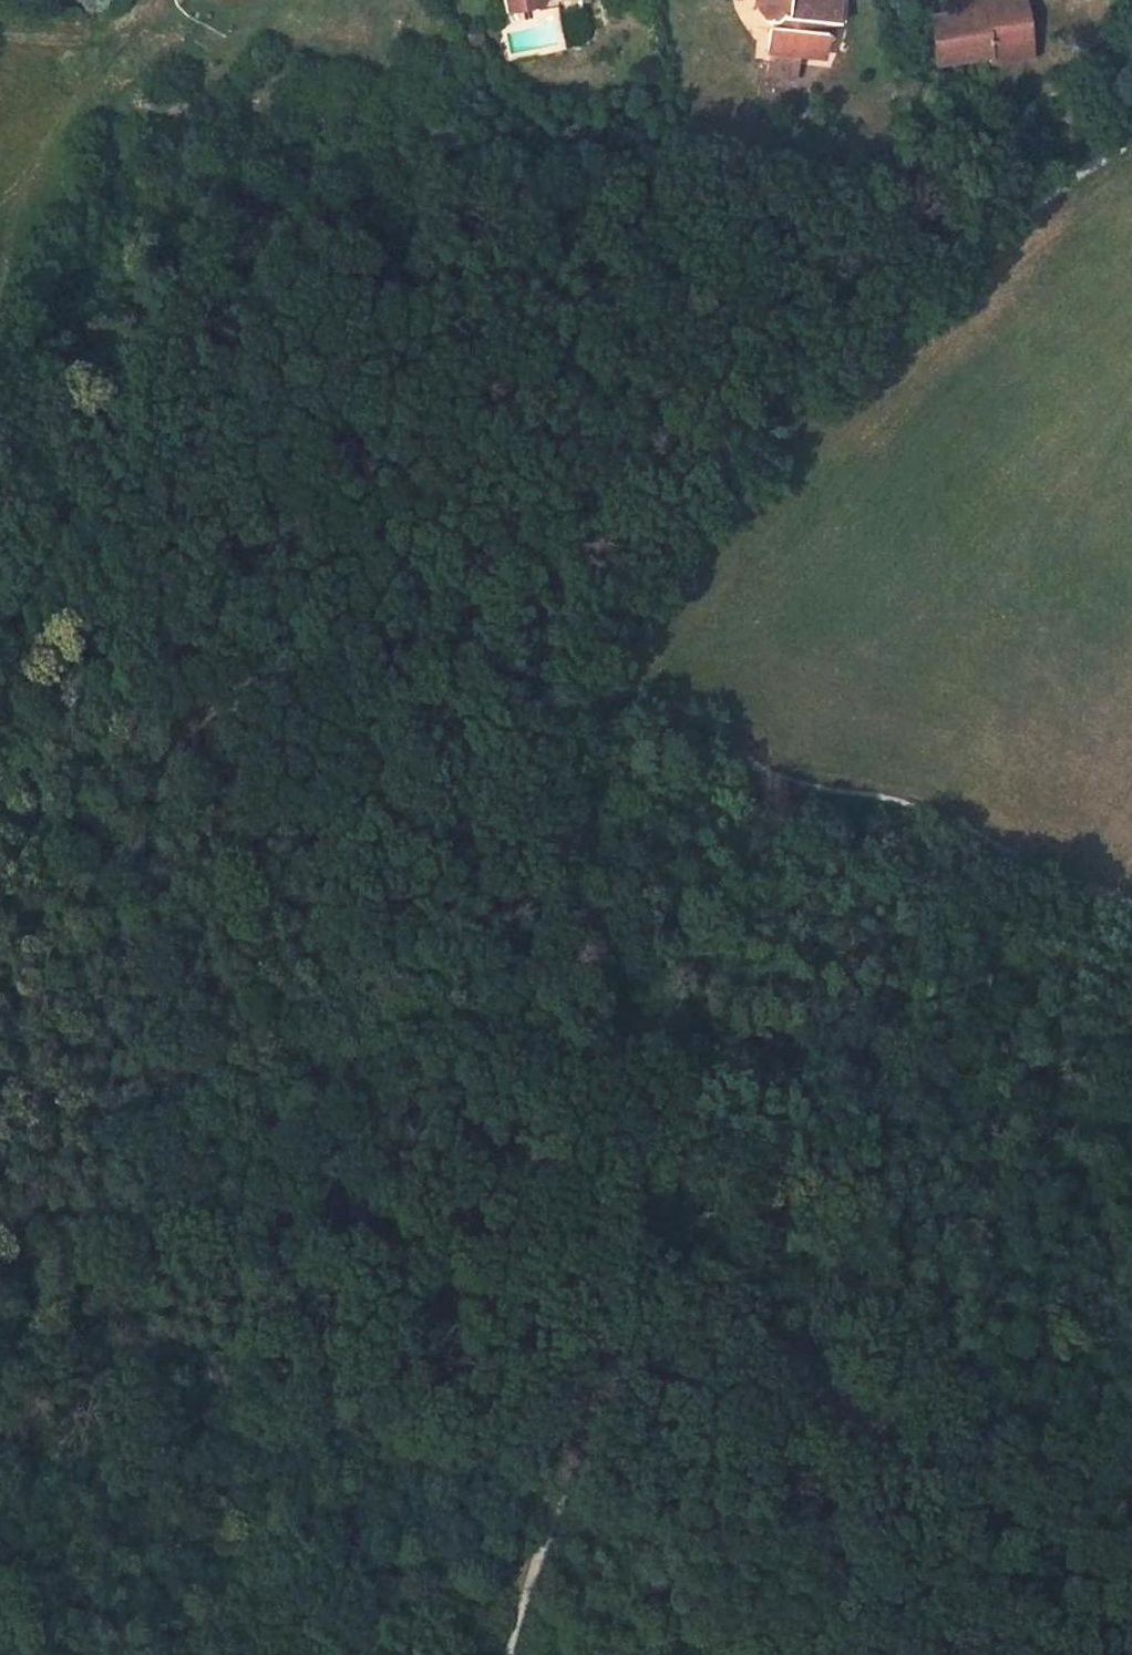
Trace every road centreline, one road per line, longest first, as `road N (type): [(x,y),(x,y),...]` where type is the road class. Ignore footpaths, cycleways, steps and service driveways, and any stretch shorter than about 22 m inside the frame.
road 1 (track): [(1131,144),(977,249),(730,485),(648,585),(581,688),(571,729),(575,793),(628,1251),(574,1448),(514,1585),(496,1654)]

